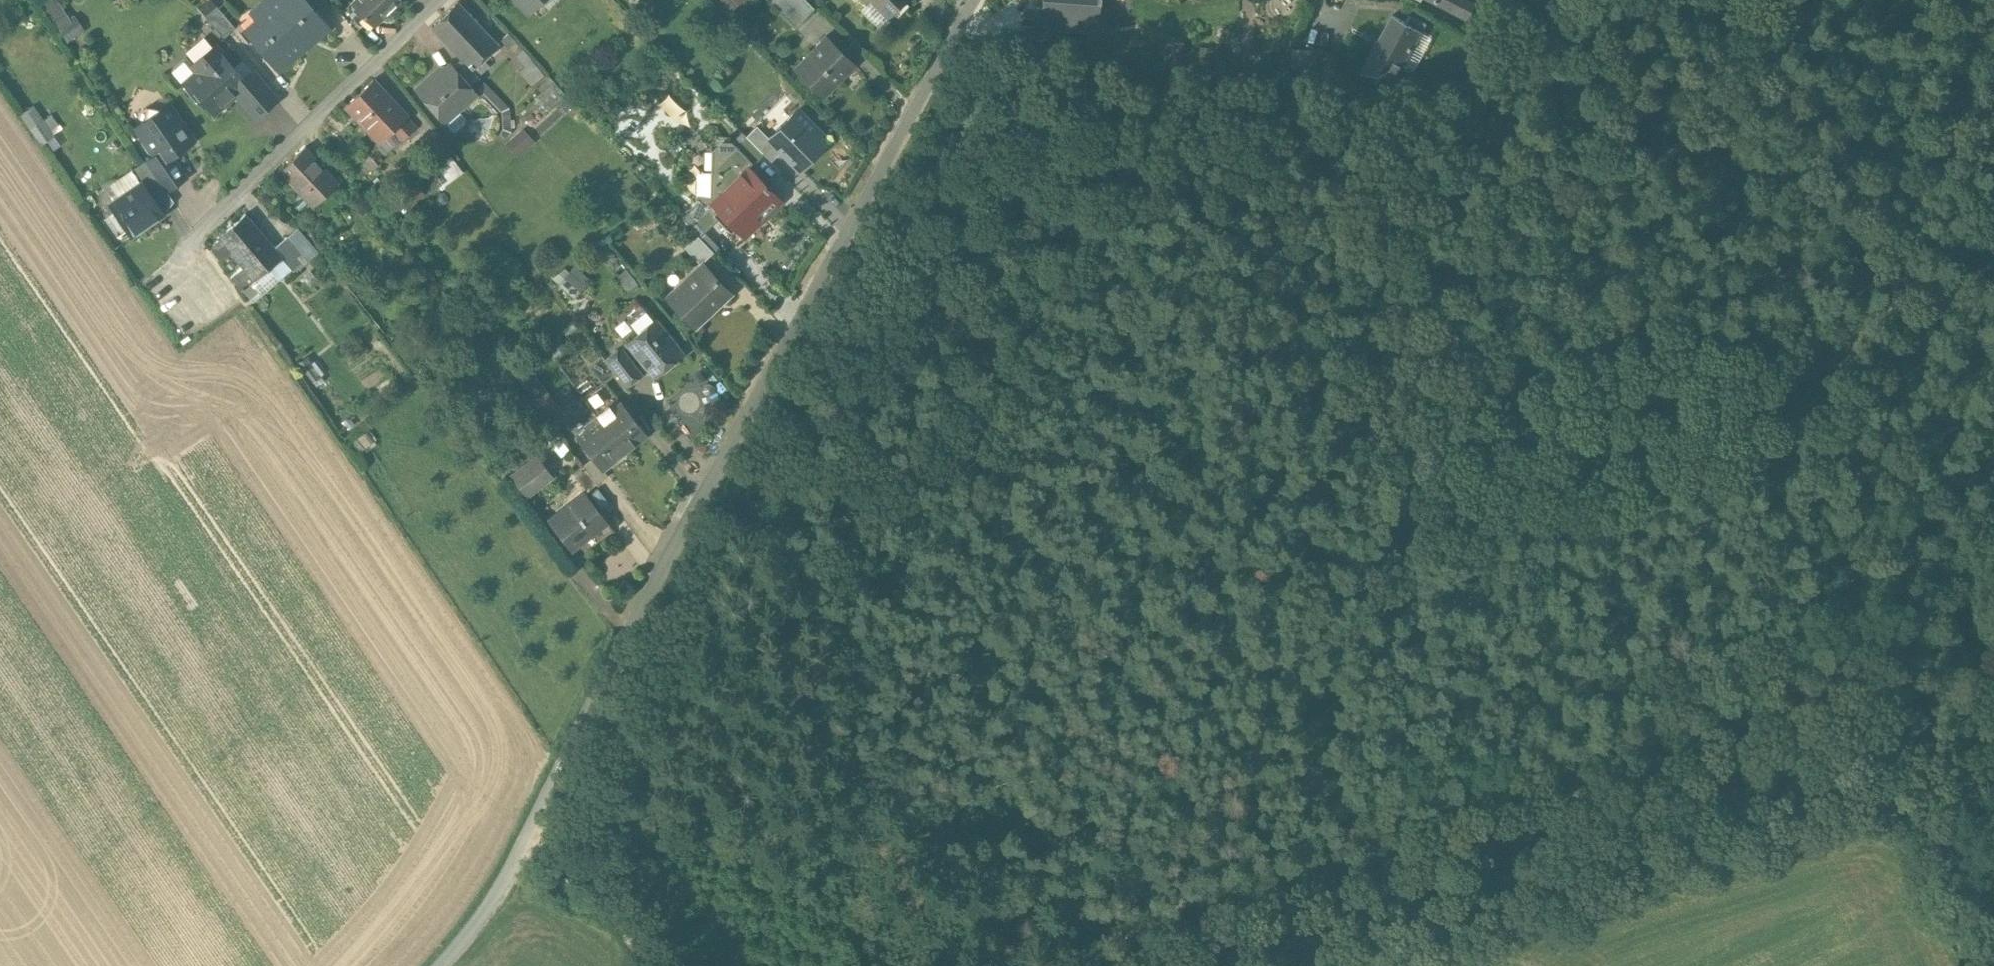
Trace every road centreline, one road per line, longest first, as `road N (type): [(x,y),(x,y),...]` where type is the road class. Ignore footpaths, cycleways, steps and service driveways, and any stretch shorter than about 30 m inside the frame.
road 1 (residential): [(967,0),(541,802),(444,965)]
road 2 (track): [(1979,965),(1936,855),(1909,810),(1853,650),(1848,614),(1863,533),(1856,381),(1870,335),(1859,303)]
road 3 (residential): [(438,0),(208,224)]
road 4 (track): [(652,965),(541,802)]
road 5 (track): [(1466,642),(1515,647),(1580,727)]

